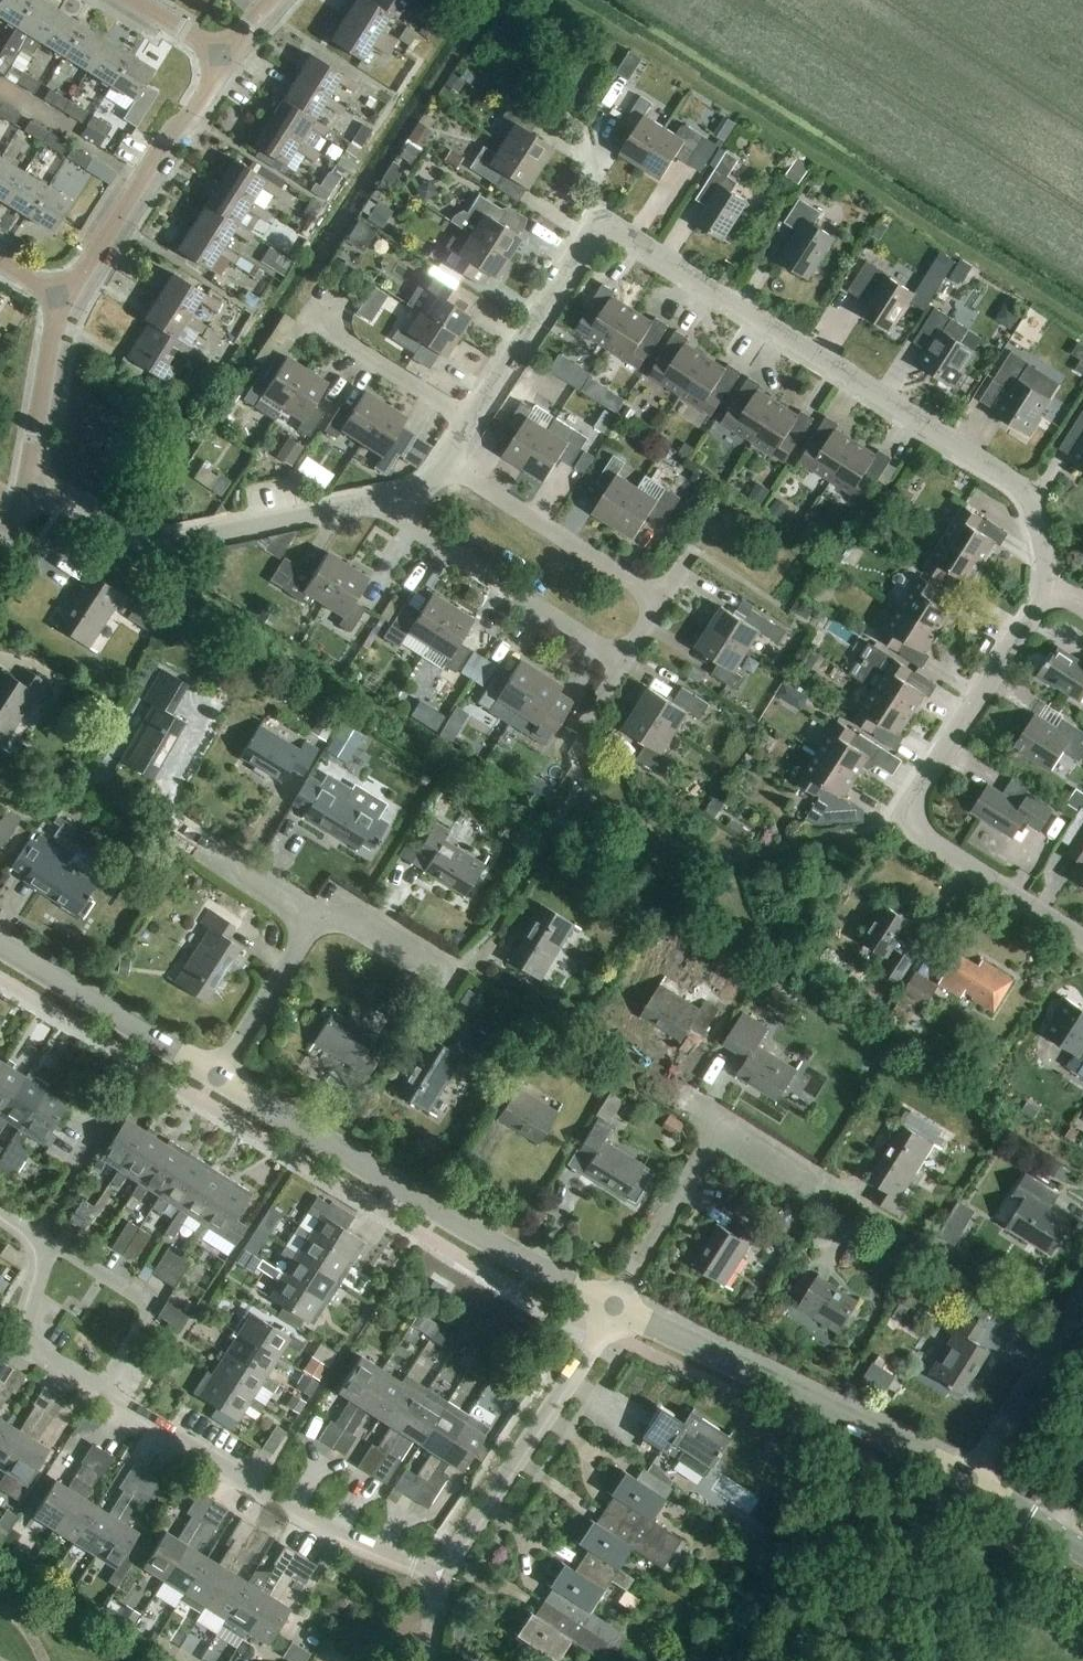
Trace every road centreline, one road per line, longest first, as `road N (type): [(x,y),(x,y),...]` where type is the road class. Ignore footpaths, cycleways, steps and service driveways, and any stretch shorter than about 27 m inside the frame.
road 1 (residential): [(1050,582),(1034,501),(1014,479),(600,217),(468,422)]
road 2 (residential): [(1082,937),(906,822),(1050,582)]
road 3 (tertiary): [(614,1306),(469,1229),(215,1074)]
road 4 (residential): [(408,503),(161,544),(130,538),(30,484)]
road 5 (tertiary): [(968,1481),(614,1306)]
road 6 (residential): [(436,1575),(344,1538),(101,1391)]
road 7 (residential): [(661,598),(622,662),(416,526),(408,503)]
road 8 (residential): [(436,1575),(614,1306)]
road 9 (residential): [(57,299),(95,263),(222,57)]
road 10 (tertiary): [(215,1074),(0,945)]
road 11 (residential): [(614,1306),(731,1118)]
road 12 (residential): [(101,1391),(145,1307),(41,1237)]
road 13 (residential): [(968,1481),(1082,1296)]
road 14 (residential): [(101,1391),(37,1349),(31,1329),(41,1237)]
road 15 (residential): [(468,422),(312,314)]
road 16 (residential): [(30,484),(57,299)]
road 17 (residential): [(215,1074),(314,922)]
road 18 (residential): [(446,983),(336,922),(314,922)]
road 19 (residential): [(314,922),(196,842)]
road 20 (tertiary): [(1082,1550),(968,1481)]

